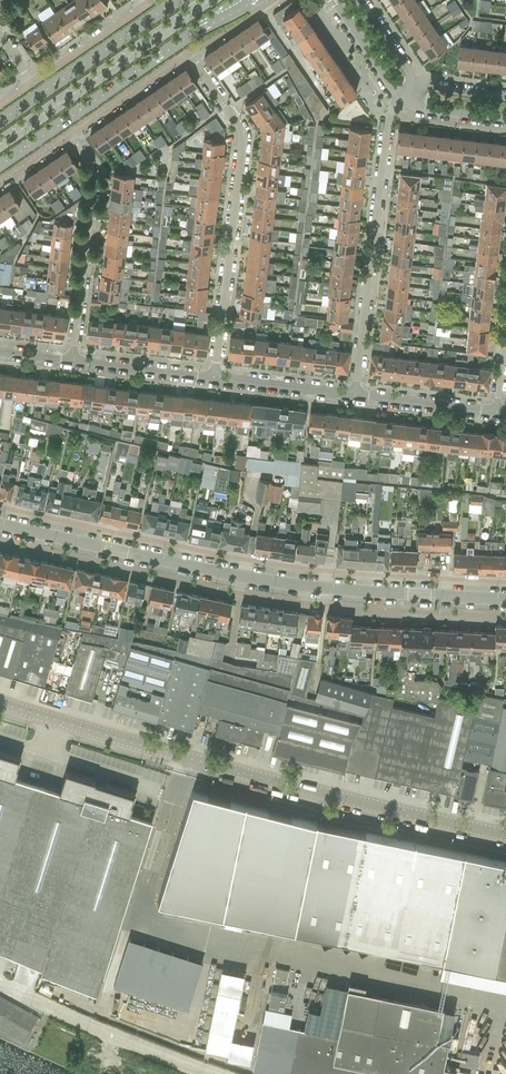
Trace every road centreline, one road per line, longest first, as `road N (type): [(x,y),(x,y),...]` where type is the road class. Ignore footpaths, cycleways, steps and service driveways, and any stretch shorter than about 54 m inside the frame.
road 1 (tertiary): [(505,835),(193,759),(0,702)]
road 2 (residential): [(0,526),(328,590),(505,600)]
road 3 (residential): [(68,137),(189,54),(234,118),(241,166),(213,378)]
road 4 (secondary): [(0,165),(255,0)]
road 5 (residential): [(354,395),(390,118),(403,99)]
road 6 (residential): [(72,360),(93,174),(68,137)]
road 7 (unclassified): [(207,1073),(0,984)]
road 8 (secondary): [(182,0),(0,122)]
road 9 (residential): [(152,0),(31,84)]
road 10 (residential): [(497,412),(354,395)]
road 11 (residential): [(213,378),(72,360)]
road 12 (residential): [(354,395),(213,378)]
road 13 (tertiary): [(334,0),(403,99)]

